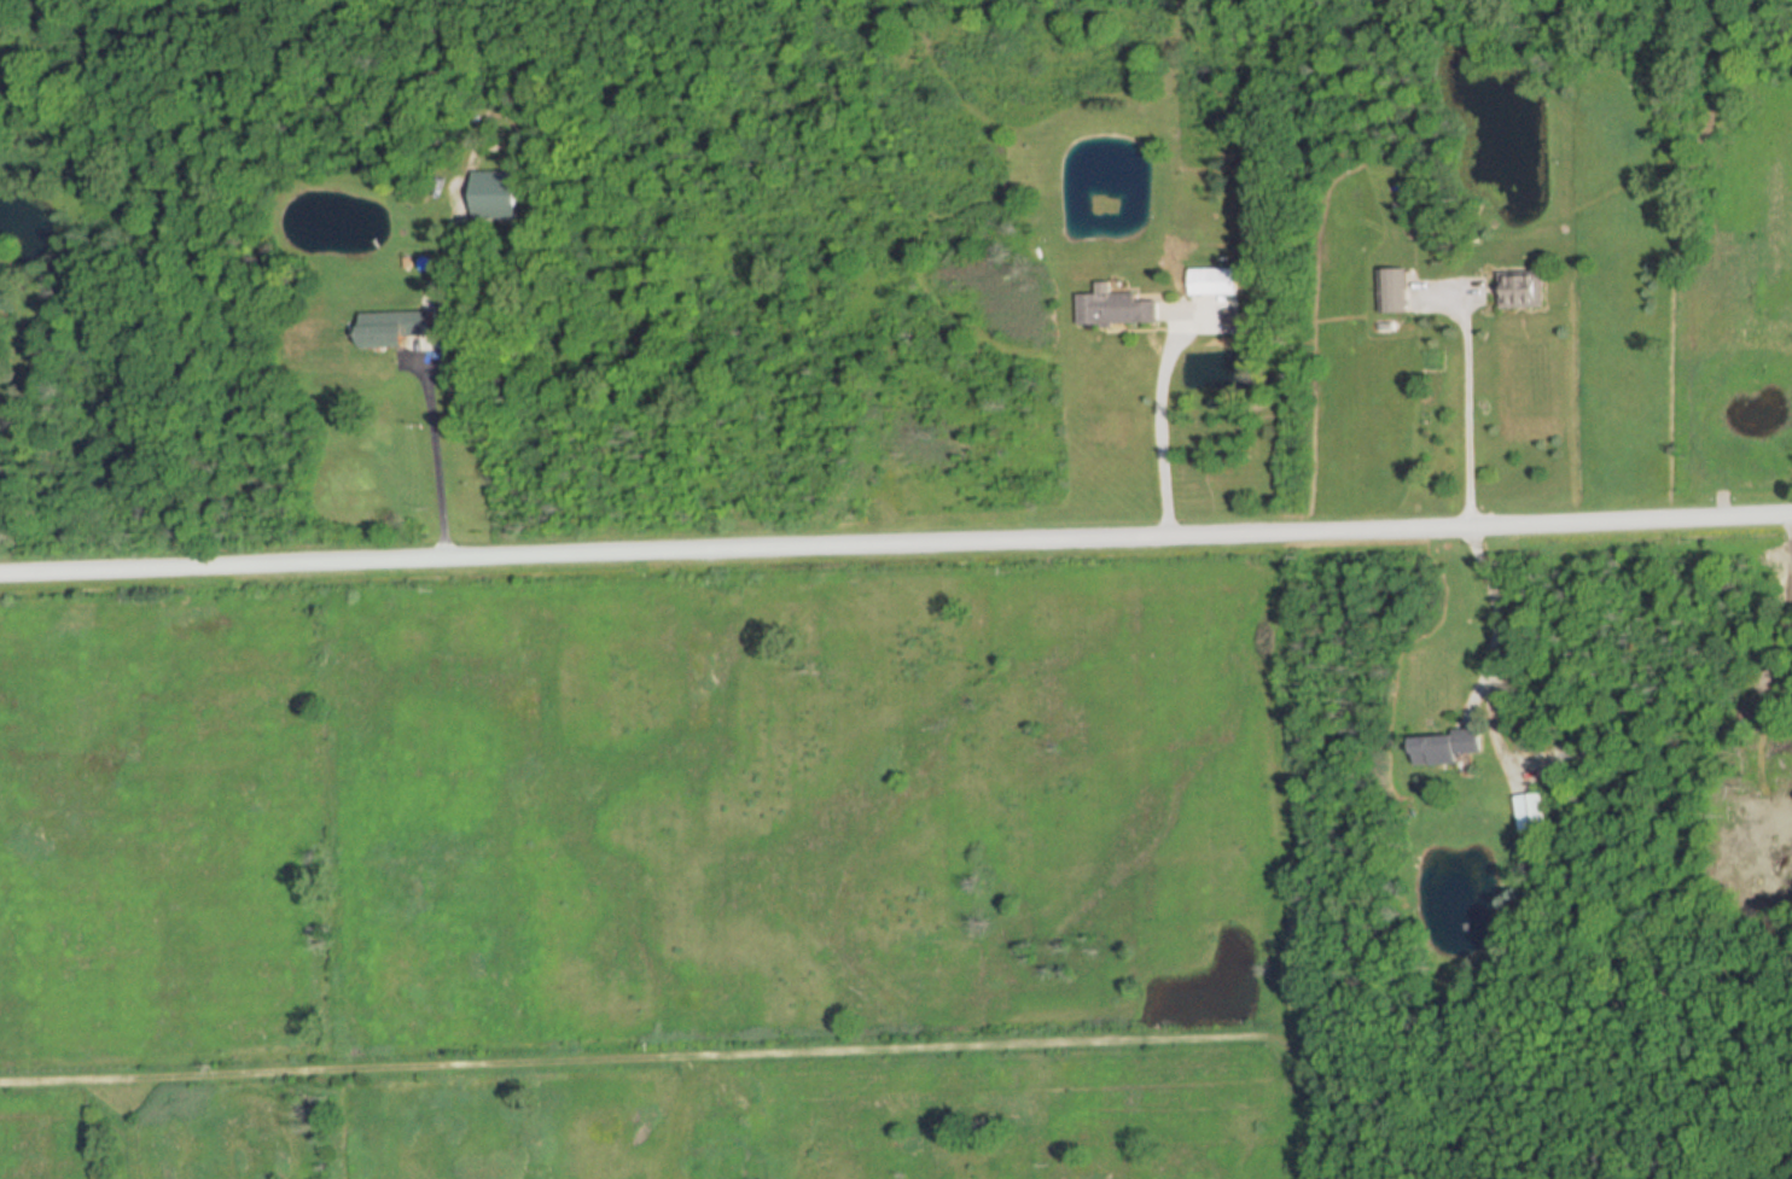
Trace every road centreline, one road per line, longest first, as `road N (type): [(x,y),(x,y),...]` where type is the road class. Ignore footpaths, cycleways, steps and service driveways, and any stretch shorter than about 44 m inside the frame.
road 1 (residential): [(0,581),(1166,543),(1464,521),(1791,512)]

